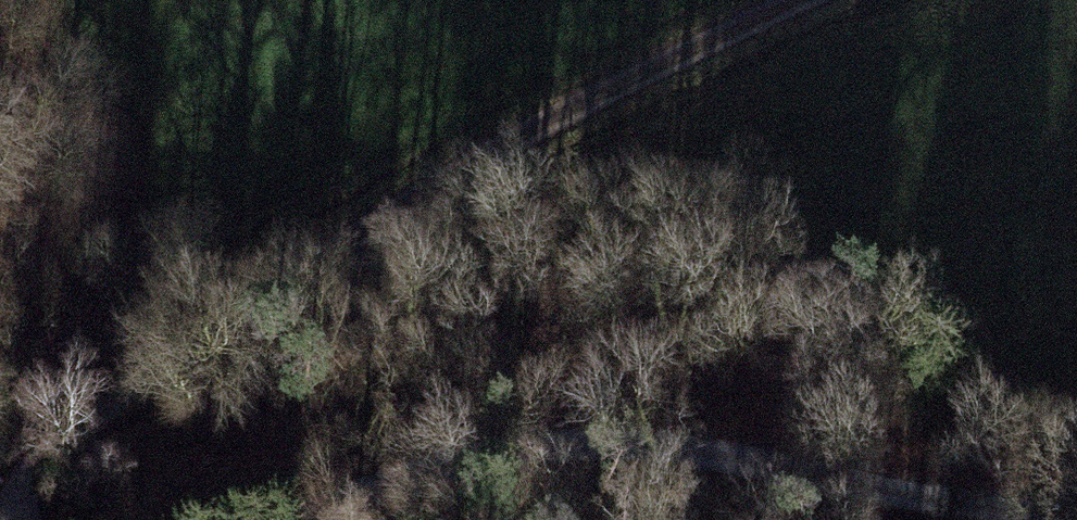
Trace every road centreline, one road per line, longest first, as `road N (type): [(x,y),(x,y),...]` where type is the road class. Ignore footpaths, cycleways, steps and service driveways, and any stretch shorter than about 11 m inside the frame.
road 1 (track): [(807,0),(493,148),(138,371),(22,486),(6,519)]
road 2 (unclassified): [(1076,506),(933,500),(649,440),(479,452),(304,519)]

